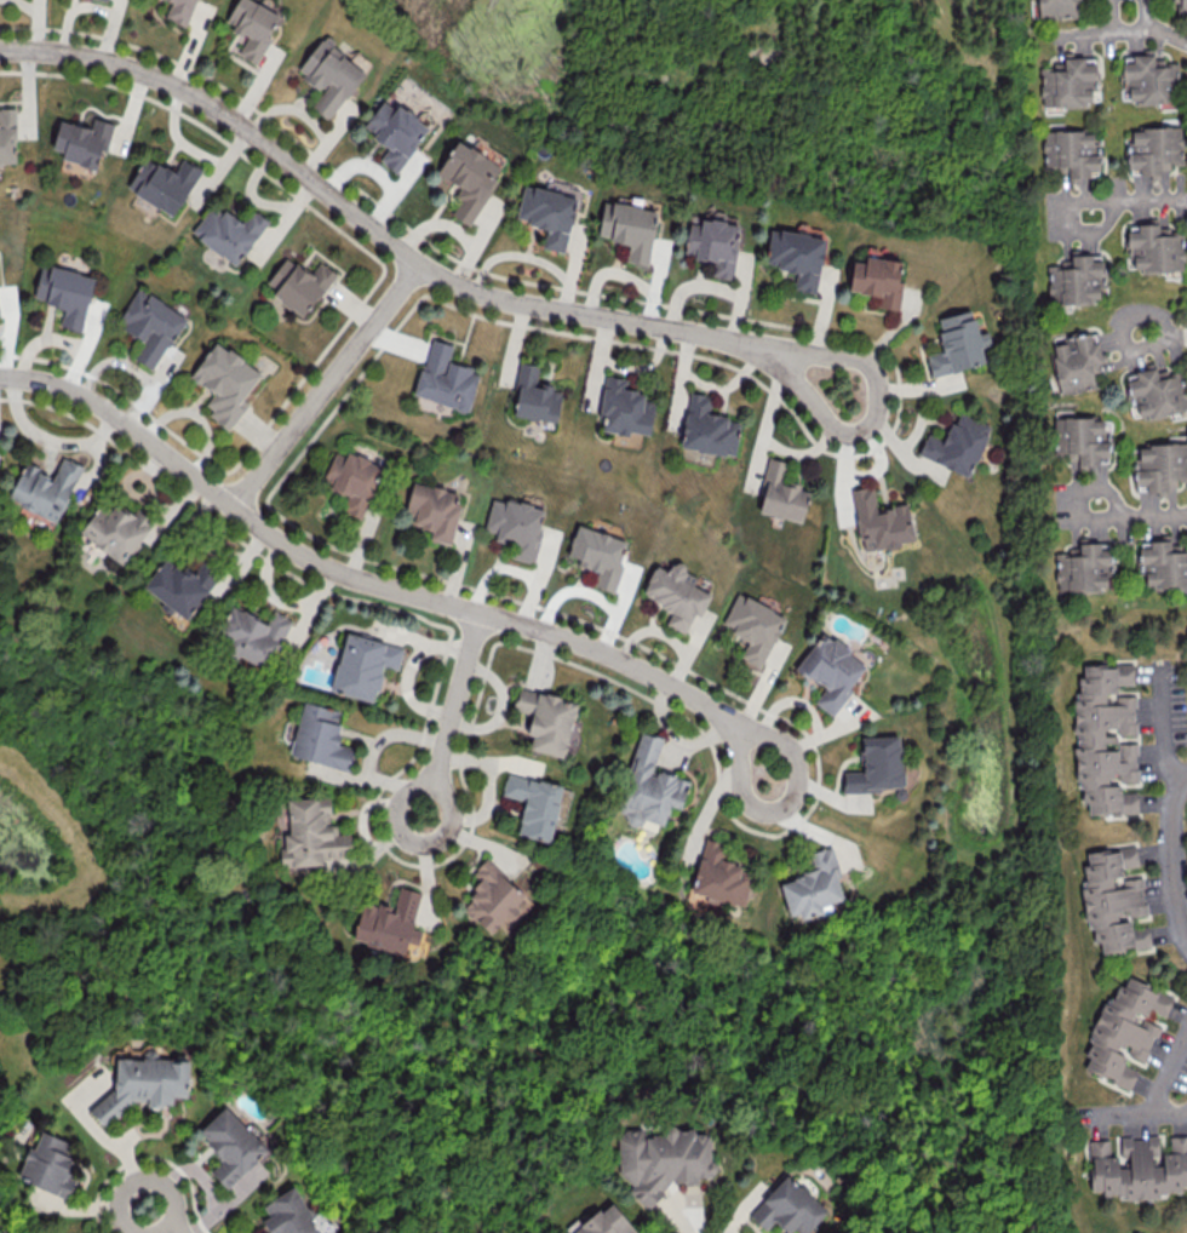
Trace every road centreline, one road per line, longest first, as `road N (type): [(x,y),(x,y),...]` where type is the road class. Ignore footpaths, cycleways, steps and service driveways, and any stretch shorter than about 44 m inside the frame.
road 1 (residential): [(0,53),(109,63),(200,99),(448,281),(495,300),(790,355),(835,383)]
road 2 (residential): [(0,379),(79,394),(322,567),(578,643),(681,692)]
road 3 (residential): [(422,263),(234,509)]
road 4 (residential): [(482,614),(422,810)]
road 5 (residential): [(1186,927),(1176,808),(1186,781)]
road 6 (residential): [(767,773),(735,724),(681,692)]

